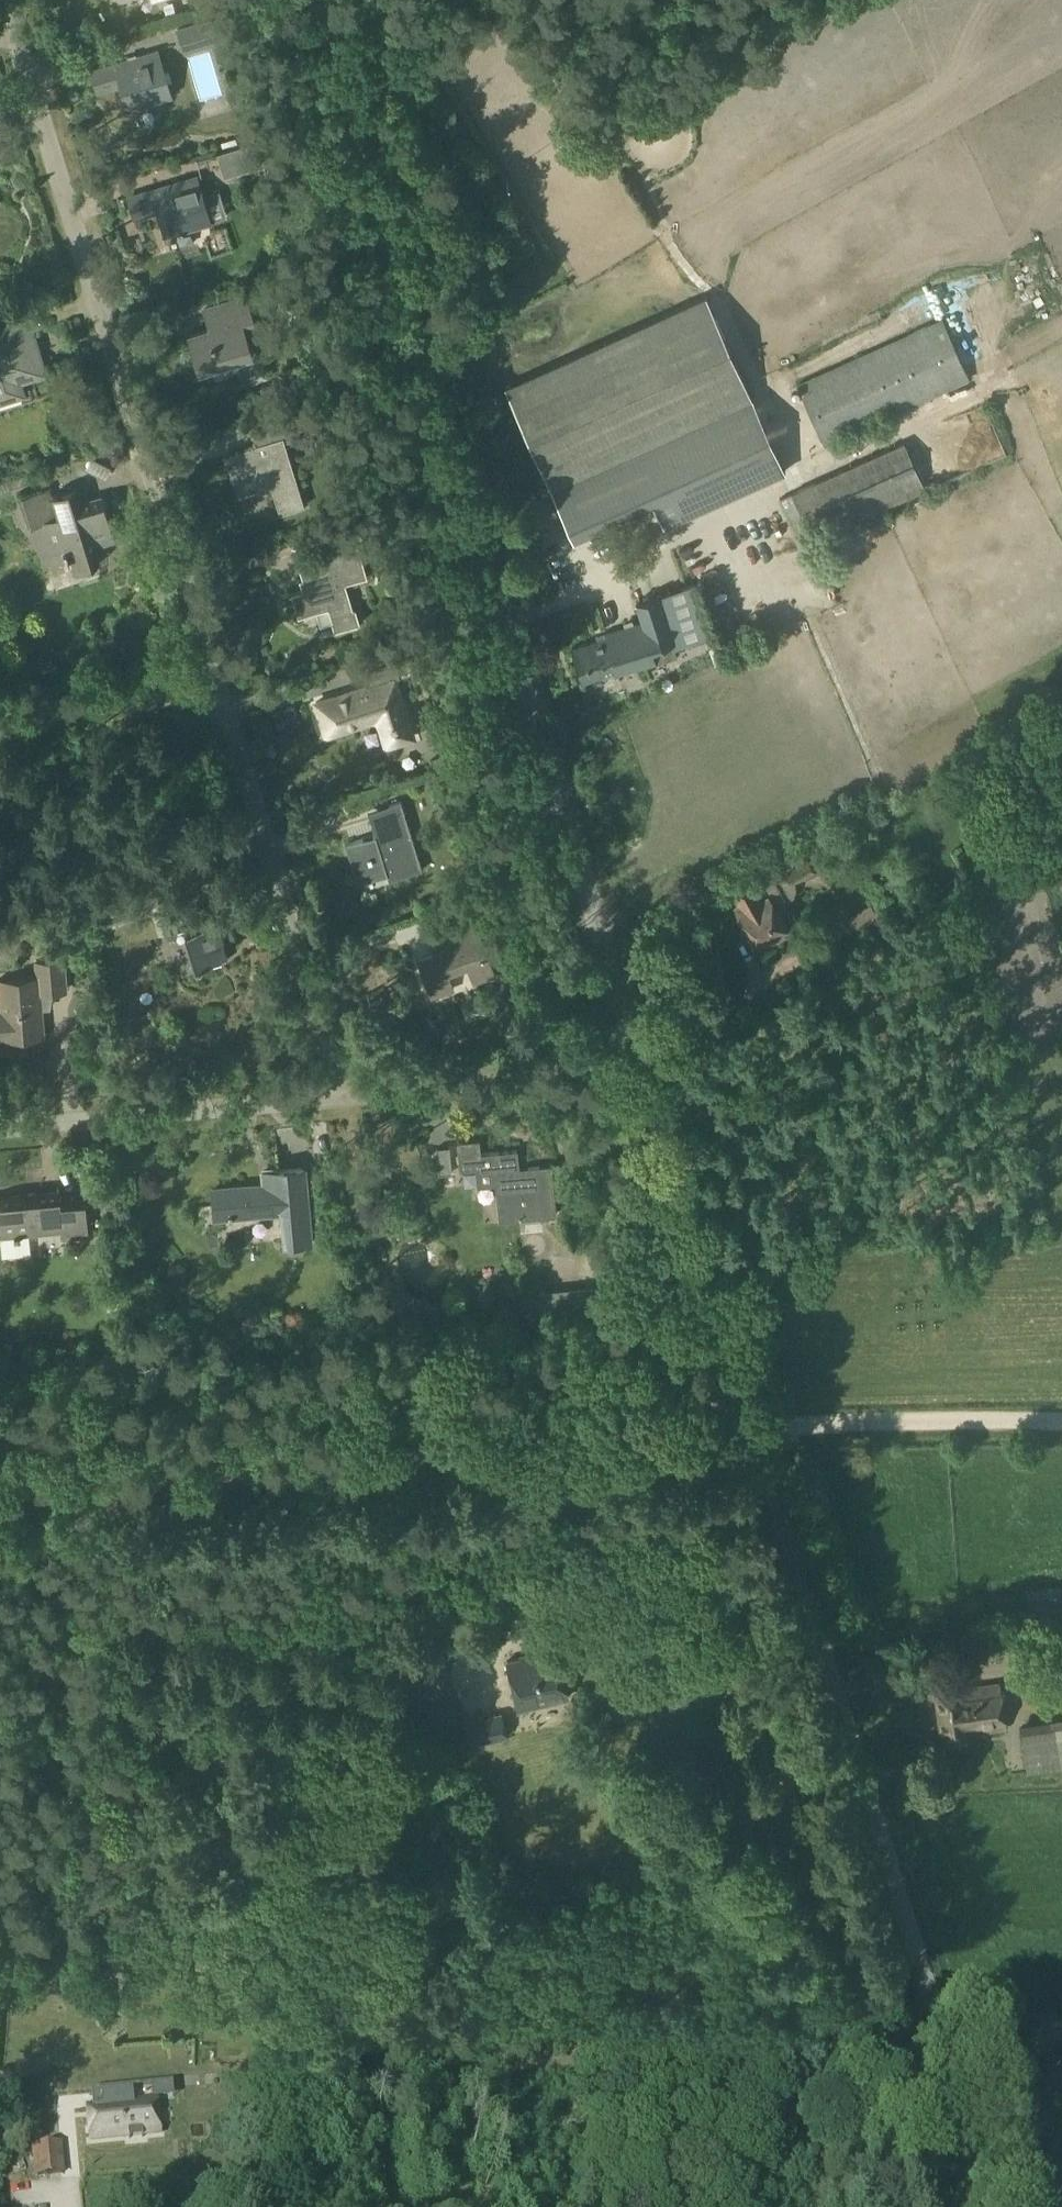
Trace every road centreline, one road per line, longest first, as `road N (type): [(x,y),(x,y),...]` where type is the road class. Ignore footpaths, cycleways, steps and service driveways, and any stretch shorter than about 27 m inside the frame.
road 1 (unclassified): [(935,2014),(502,610)]
road 2 (track): [(0,1492),(755,1432)]
road 3 (residential): [(217,690),(1,0)]
road 4 (track): [(502,610),(319,61)]
road 5 (residential): [(343,1095),(217,690)]
road 6 (residential): [(0,1129),(343,1095)]
road 7 (track): [(755,1432),(1061,1422)]
road 8 (residential): [(0,716),(217,690)]
road 9 (residential): [(343,1095),(552,1077)]
road 10 (residential): [(976,2206),(935,2014)]

